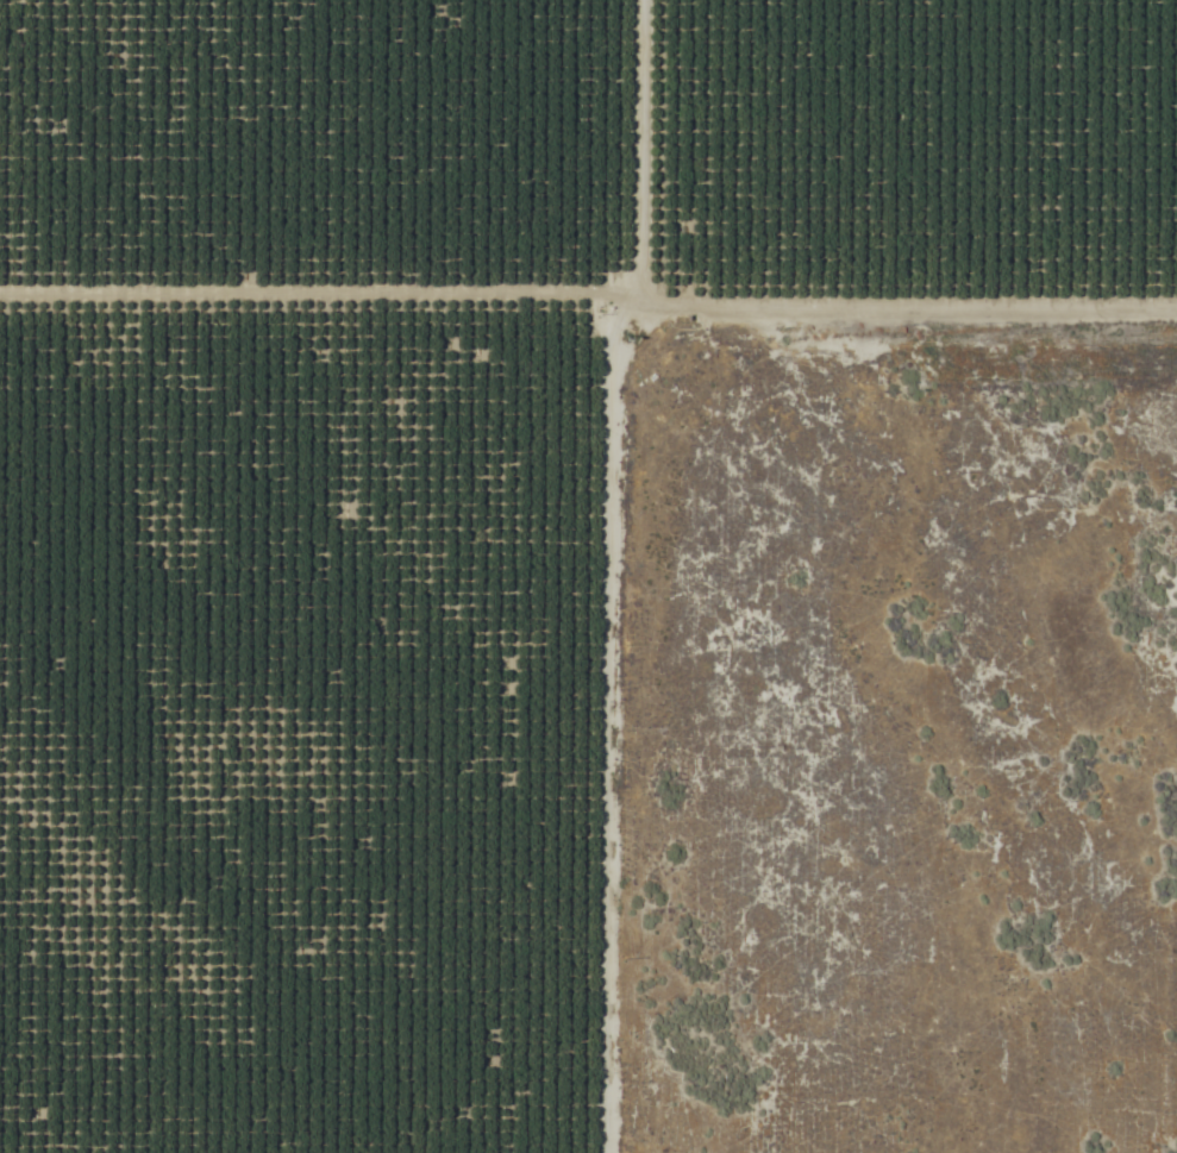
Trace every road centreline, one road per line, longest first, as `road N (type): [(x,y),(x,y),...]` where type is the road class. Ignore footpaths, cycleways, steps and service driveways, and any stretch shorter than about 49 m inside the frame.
road 1 (track): [(0,295),(584,294),(678,311),(1176,311)]
road 2 (track): [(596,1152),(605,387),(631,269),(631,0)]

